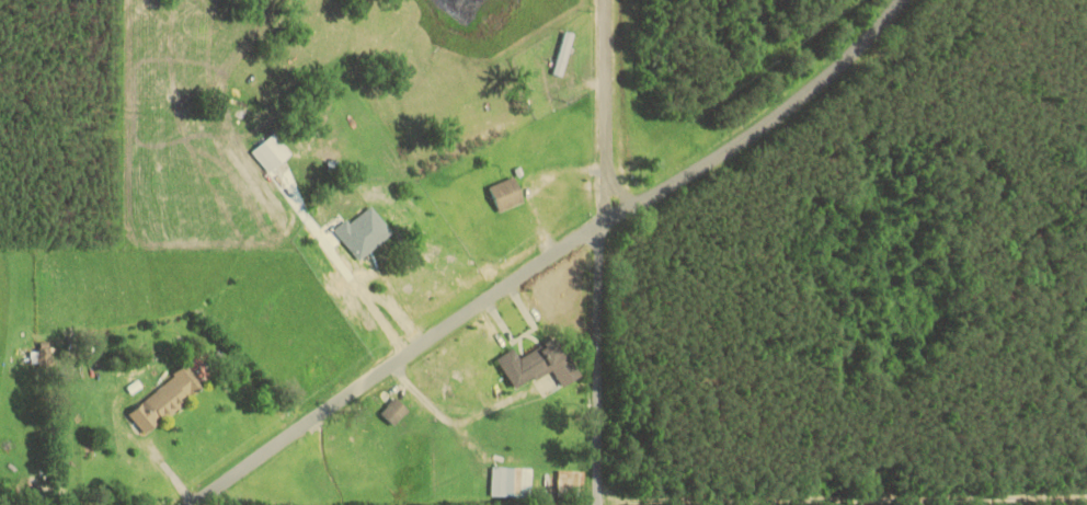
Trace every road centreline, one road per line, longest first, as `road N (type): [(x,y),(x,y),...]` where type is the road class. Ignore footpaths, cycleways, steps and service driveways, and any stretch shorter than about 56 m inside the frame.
road 1 (residential): [(119,504),(416,345),(604,219),(781,115),(903,0)]
road 2 (residential): [(604,219),(613,504)]
road 3 (residential): [(0,312),(113,383),(147,487)]

